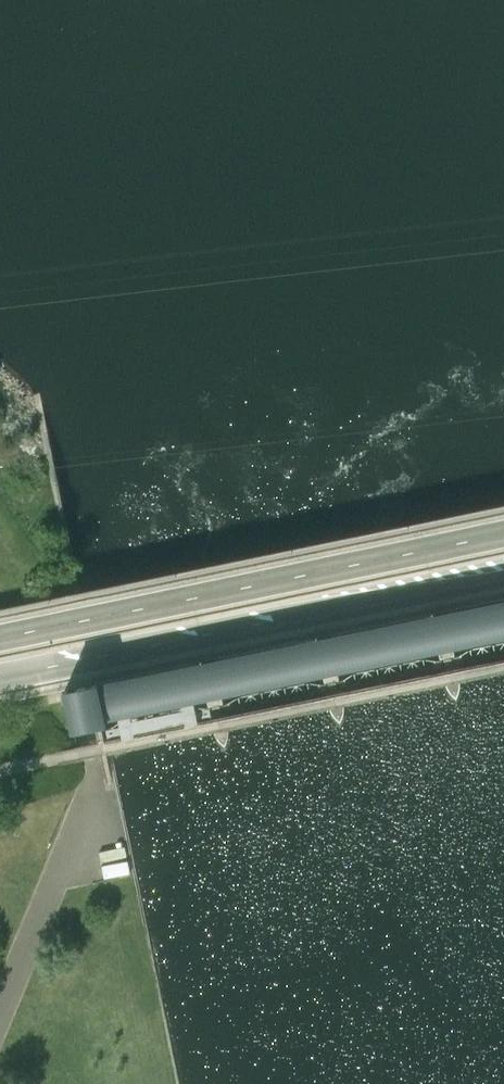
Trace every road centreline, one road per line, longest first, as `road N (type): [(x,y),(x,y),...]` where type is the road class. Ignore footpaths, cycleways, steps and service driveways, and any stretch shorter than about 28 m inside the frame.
road 1 (secondary): [(503,532),(0,636)]
road 2 (secondary): [(0,676),(503,577)]

